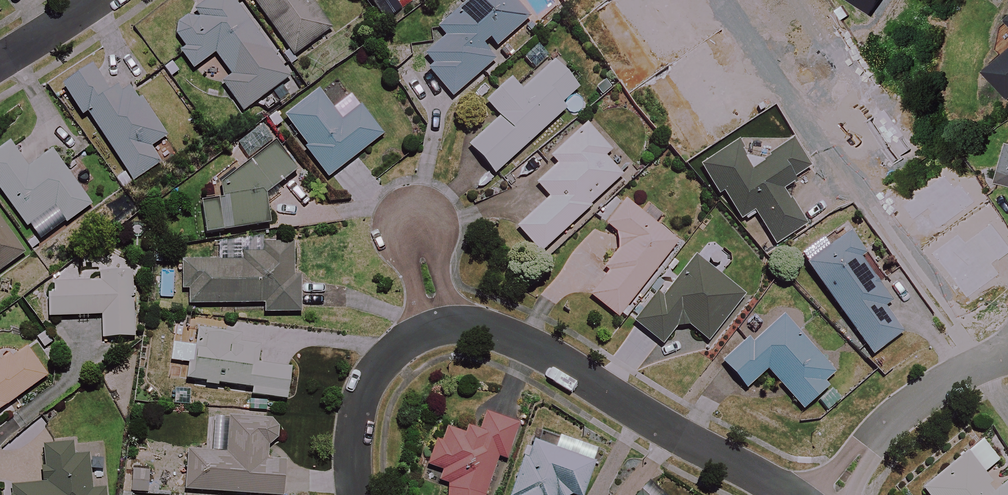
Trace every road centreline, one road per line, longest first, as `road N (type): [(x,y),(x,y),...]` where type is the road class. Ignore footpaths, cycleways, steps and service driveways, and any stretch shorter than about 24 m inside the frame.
road 1 (residential): [(789,494),(517,340),(441,328)]
road 2 (residential): [(831,494),(902,413),(1007,354)]
road 3 (residential): [(441,328),(369,380),(354,430),(358,494)]
road 4 (residential): [(408,203),(441,328)]

